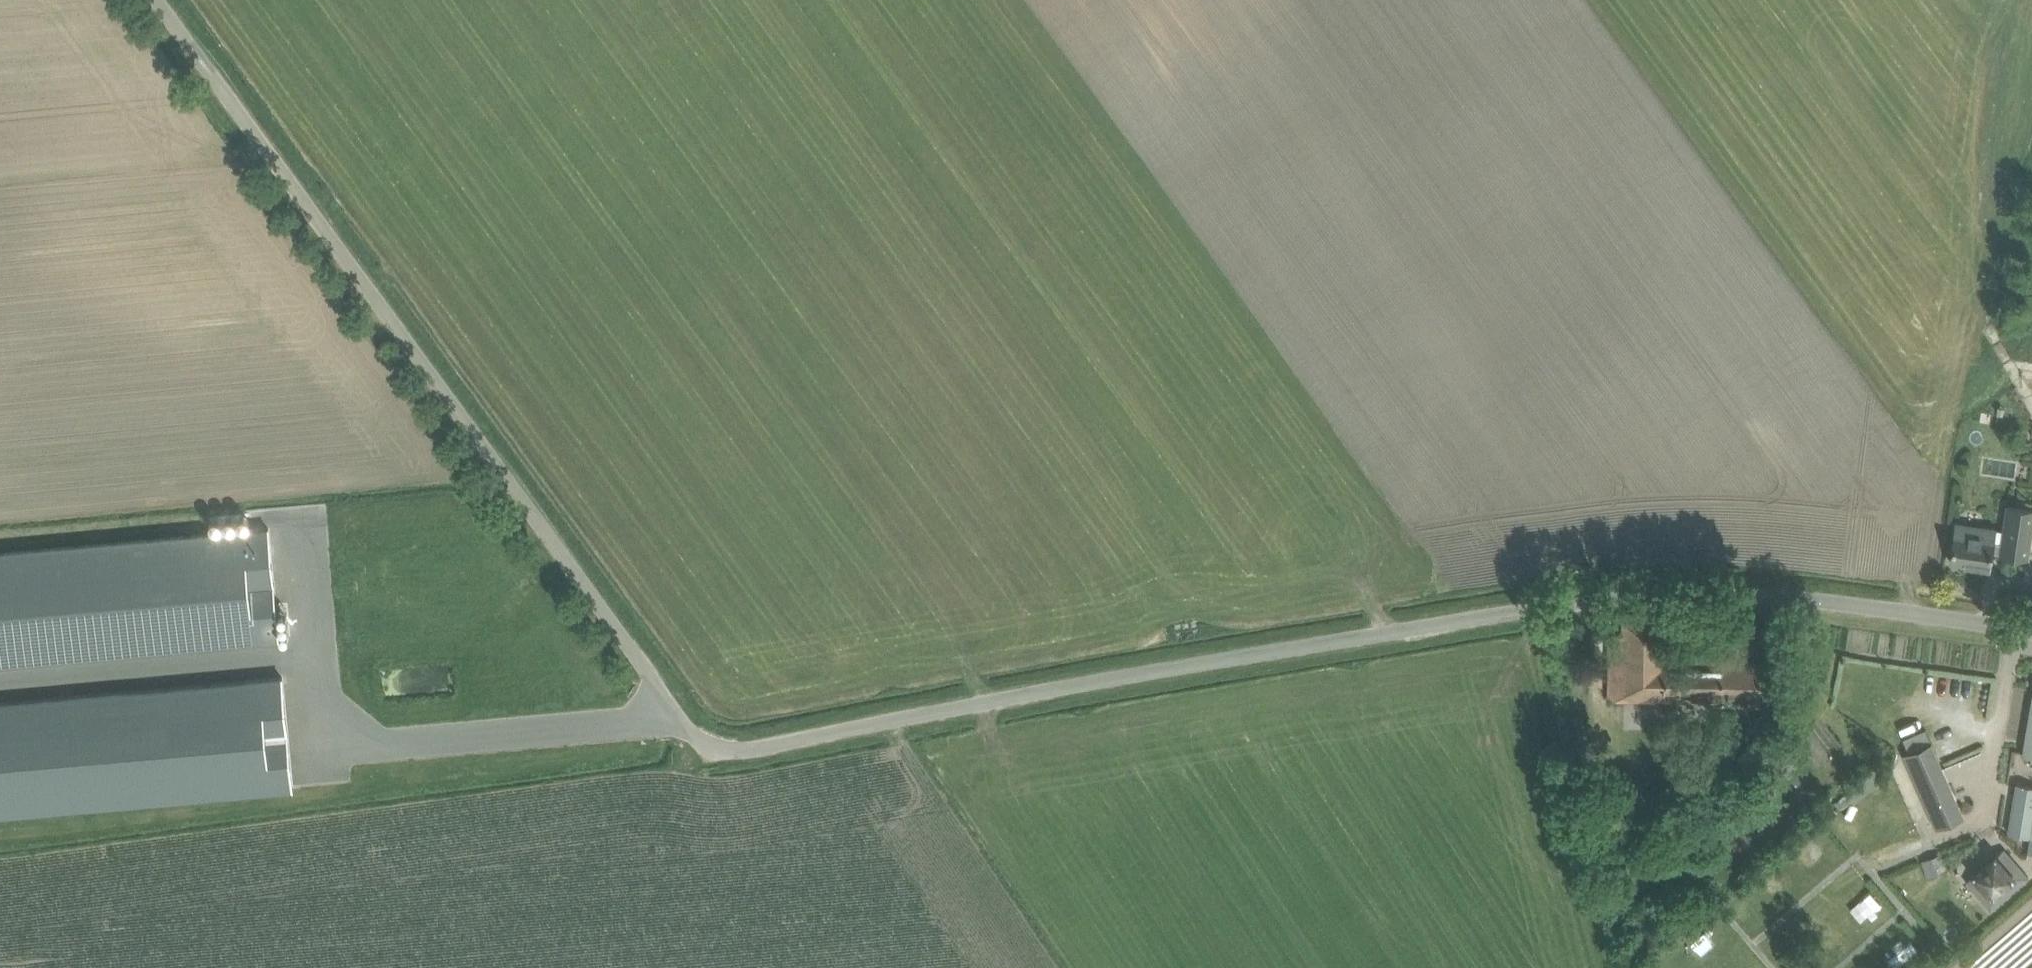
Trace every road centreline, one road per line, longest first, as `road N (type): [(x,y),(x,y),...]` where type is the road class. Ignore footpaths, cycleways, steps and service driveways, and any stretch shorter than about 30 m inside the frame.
road 1 (unclassified): [(2031,630),(1798,598),(1610,598),(1188,665),(758,747),(714,746),(679,715),(158,0)]

